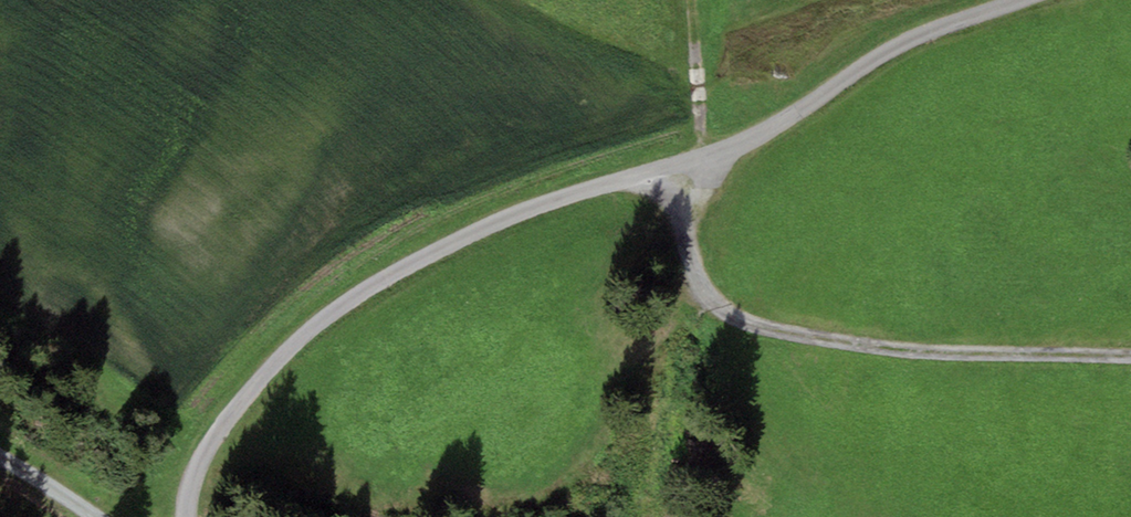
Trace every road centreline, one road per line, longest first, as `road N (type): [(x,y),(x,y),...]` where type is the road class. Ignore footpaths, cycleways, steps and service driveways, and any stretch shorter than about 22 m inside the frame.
road 1 (unclassified): [(1015,0),(877,56),(774,129),(501,219),(337,308),(219,430),(191,490),(187,516)]
road 2 (track): [(661,171),(717,299),(819,335),(1130,348)]

